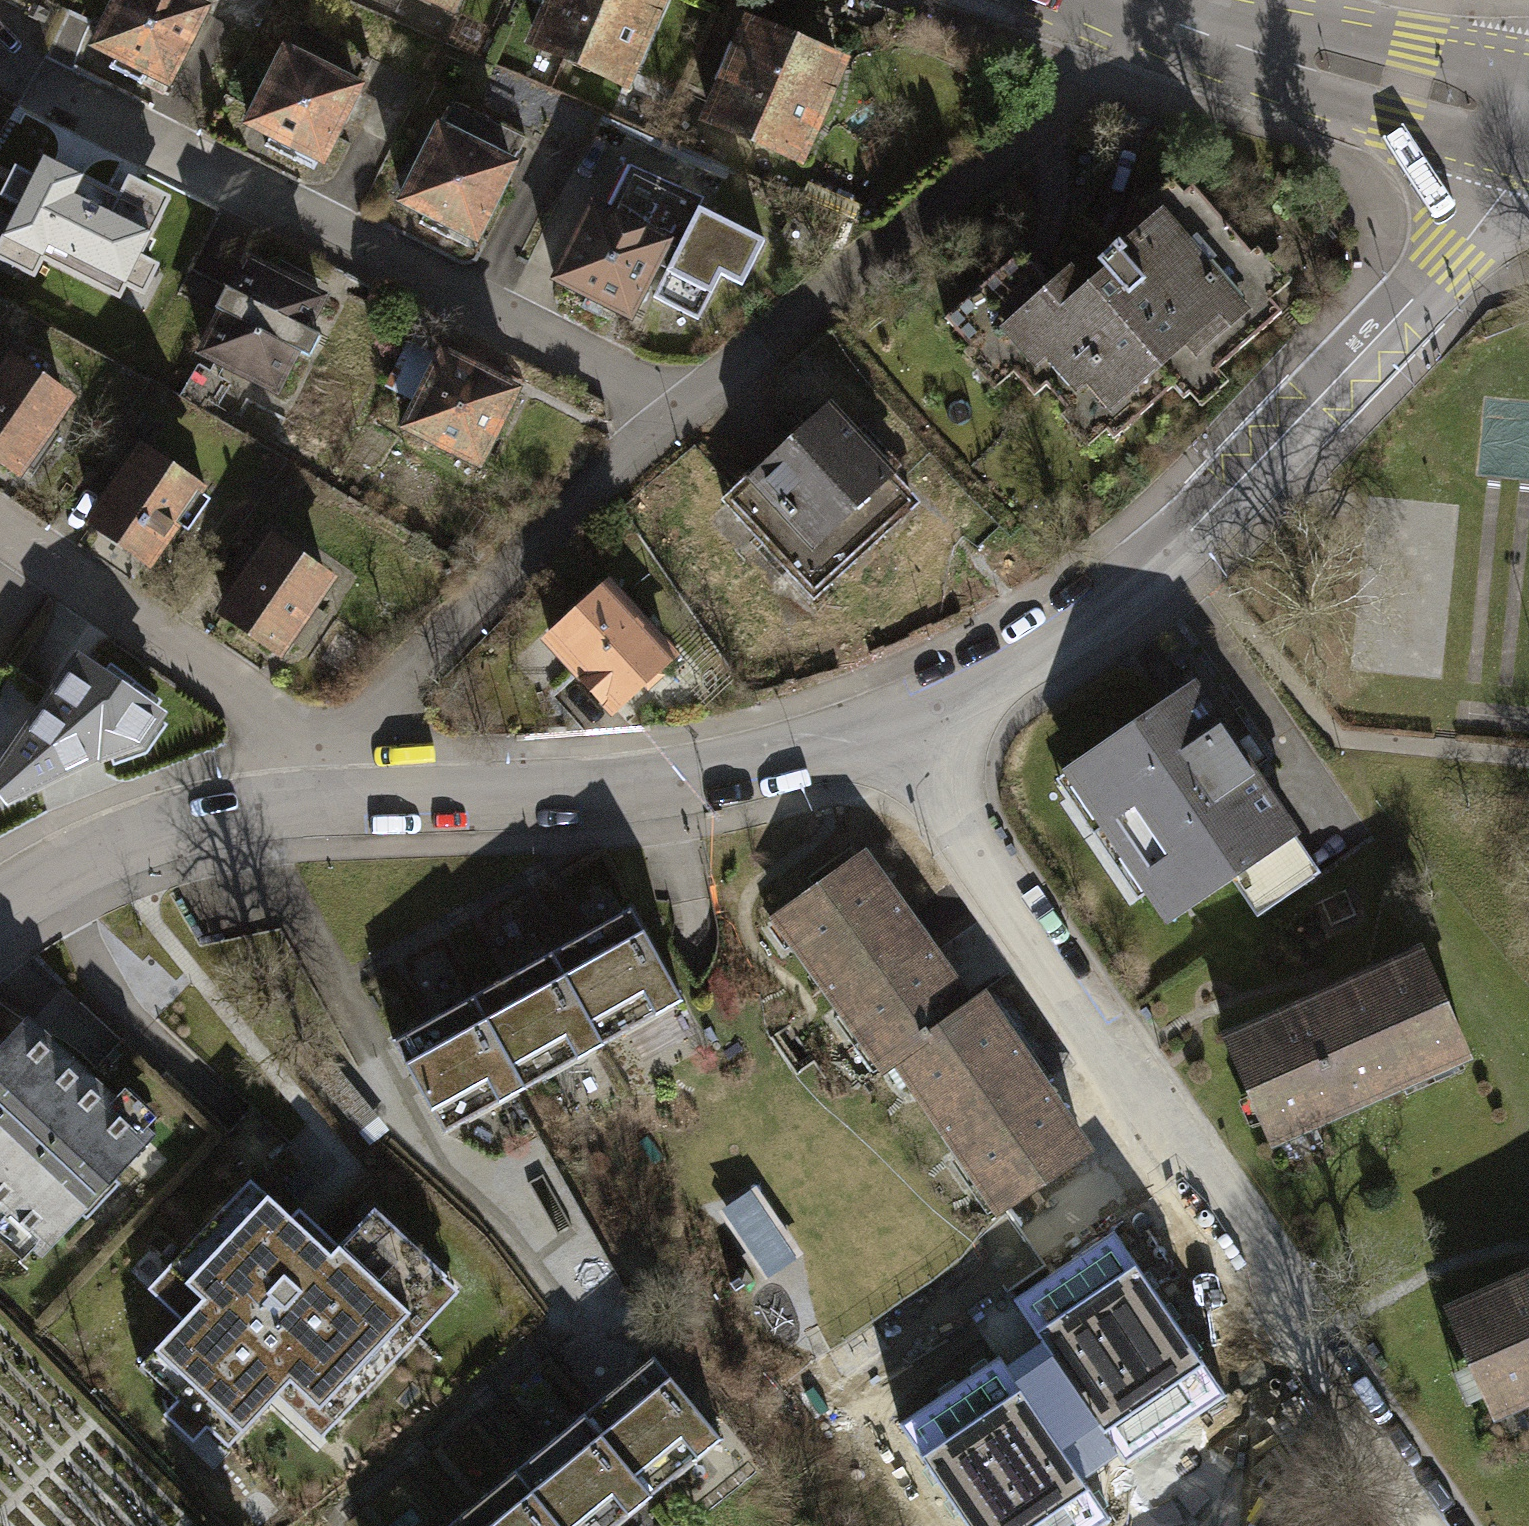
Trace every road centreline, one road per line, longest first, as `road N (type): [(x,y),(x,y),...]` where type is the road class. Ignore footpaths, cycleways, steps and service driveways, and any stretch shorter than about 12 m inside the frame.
road 1 (residential): [(1427,1525),(1236,1250),(900,729)]
road 2 (residential): [(900,729),(1109,605),(1309,410),(1528,167)]
road 3 (residential): [(665,412),(610,362),(0,67)]
road 4 (residential): [(1106,1),(1079,73),(1037,124),(796,319),(665,412)]
road 5 (residential): [(317,804),(536,799),(699,776),(900,729)]
road 6 (residential): [(665,412),(312,749)]
road 7 (tertiary): [(1106,1),(1528,112)]
road 8 (residential): [(312,749),(0,534)]
road 9 (residential): [(0,902),(55,869),(209,818),(317,804)]

